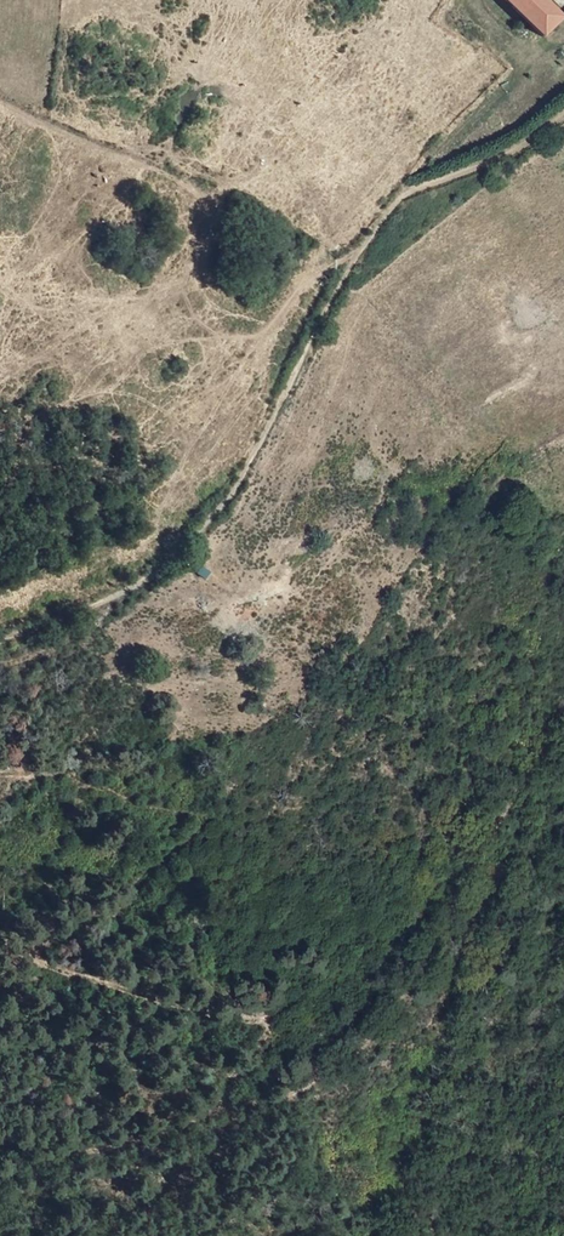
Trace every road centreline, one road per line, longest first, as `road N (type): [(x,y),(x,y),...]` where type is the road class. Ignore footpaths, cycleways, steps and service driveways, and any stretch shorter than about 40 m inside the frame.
road 1 (track): [(563,116),(415,193),(347,273),(237,486),(191,545),(137,584),(56,624),(0,639)]
road 2 (track): [(0,775),(61,775),(131,805),(204,823),(35,958),(270,1023),(219,1111)]
road 3 (track): [(0,1164),(115,1148),(219,1111),(304,1092),(398,1007),(430,963),(499,823),(563,729)]

